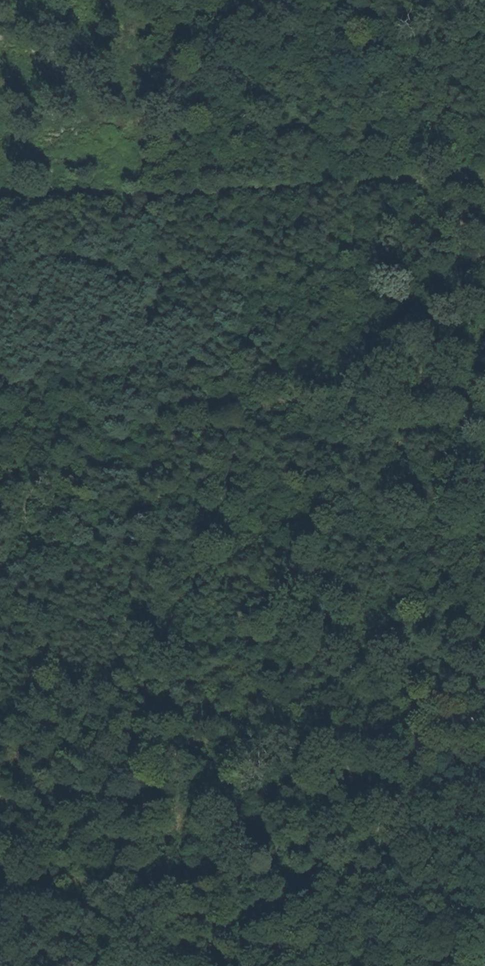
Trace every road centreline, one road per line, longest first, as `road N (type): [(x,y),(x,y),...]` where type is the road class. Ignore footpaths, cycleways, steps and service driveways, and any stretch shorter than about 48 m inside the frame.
road 1 (track): [(484,174),(0,203)]
road 2 (track): [(0,889),(484,868)]

